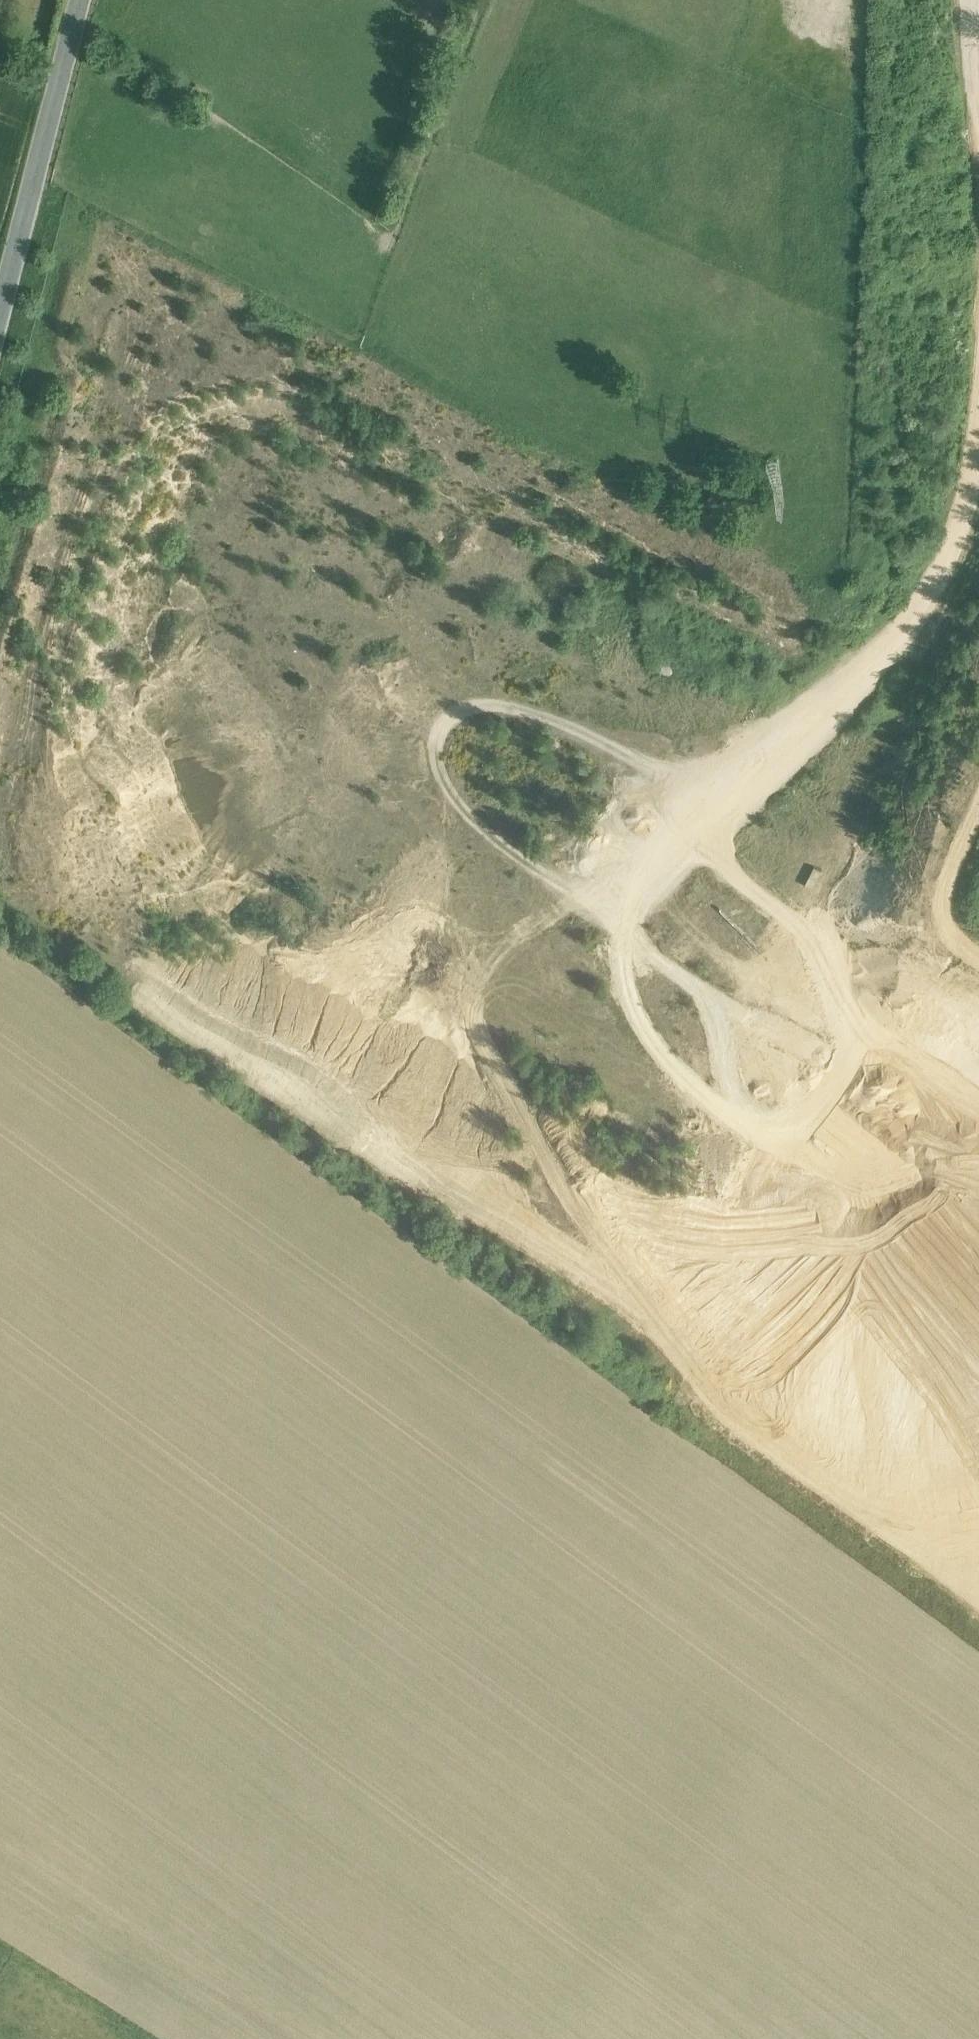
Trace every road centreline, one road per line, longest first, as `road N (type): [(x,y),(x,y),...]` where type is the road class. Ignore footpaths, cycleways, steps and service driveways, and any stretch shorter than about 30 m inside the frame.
road 1 (track): [(978,457),(967,515),(923,608),(642,900),(618,912),(593,901),(586,868),(676,831)]
road 2 (track): [(812,731),(756,769),(718,783),(646,768),(506,713),(457,723),(434,755),(443,793),(506,857),(530,868),(586,868),(633,808),(626,773)]
road 3 (unclassified): [(0,327),(84,0)]

